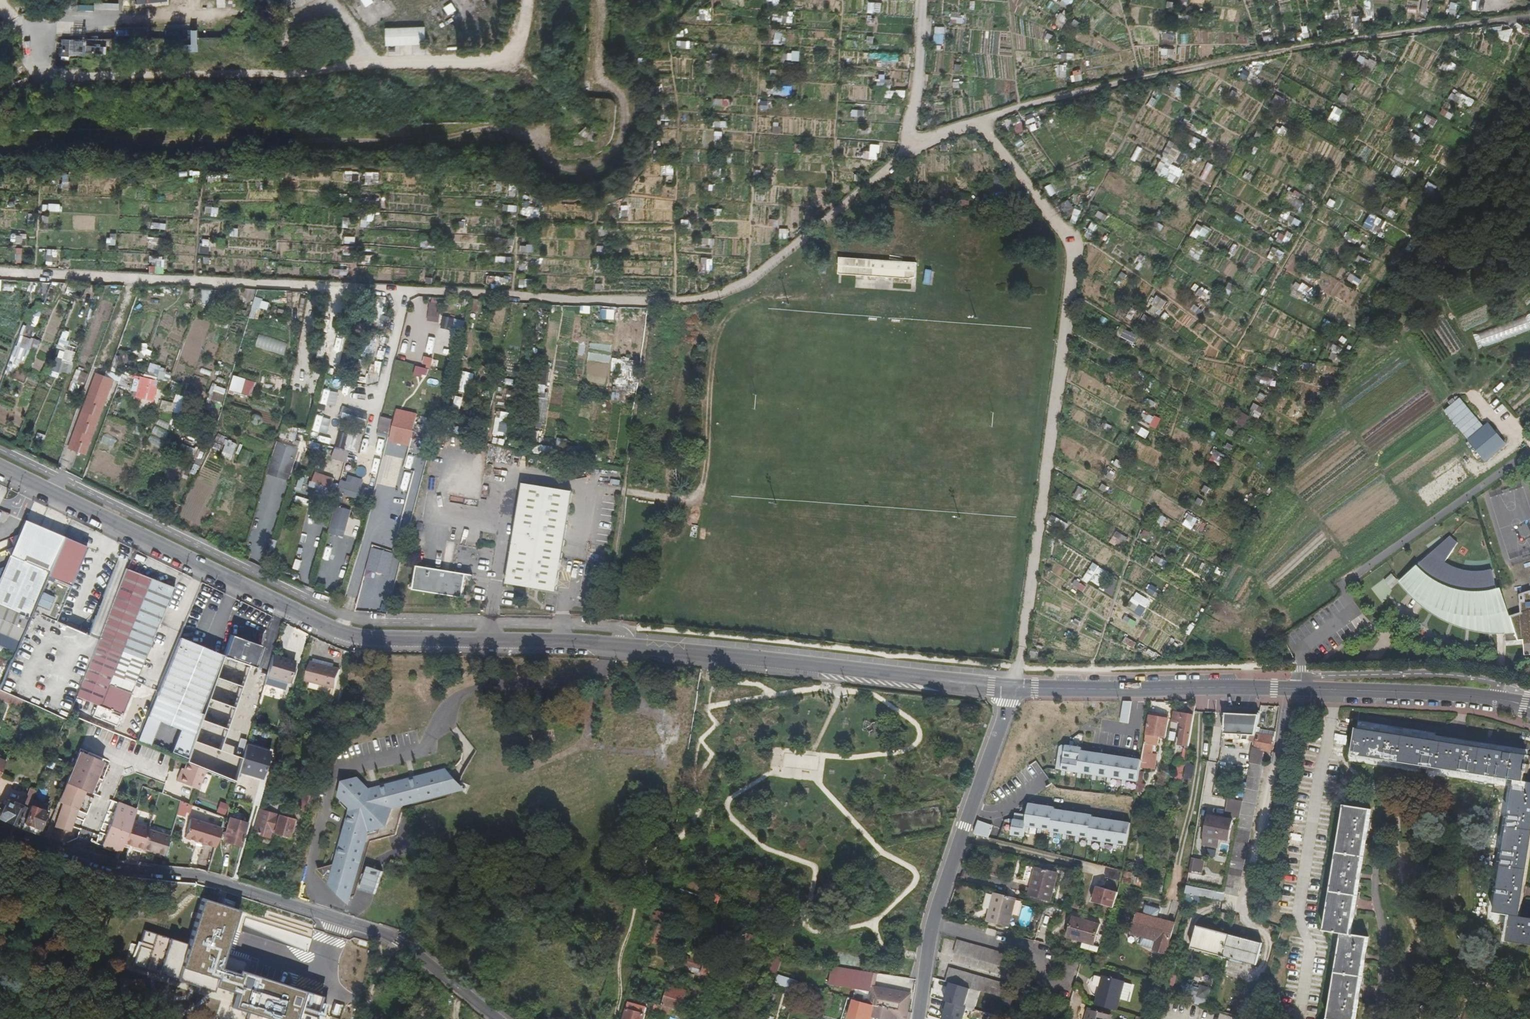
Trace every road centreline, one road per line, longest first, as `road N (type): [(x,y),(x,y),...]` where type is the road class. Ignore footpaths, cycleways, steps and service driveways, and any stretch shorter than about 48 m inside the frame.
road 1 (tertiary): [(1014,688),(571,643),(359,640),(0,470)]
road 2 (track): [(978,123),(908,150),(751,280),(675,303),(0,273)]
road 3 (track): [(1017,667),(1071,245),(978,123)]
road 4 (track): [(978,123),(1140,78),(1529,18)]
road 5 (residential): [(498,1018),(375,931),(191,874),(113,868),(0,827)]
road 6 (tertiary): [(1418,692),(1014,688)]
road 7 (residential): [(918,1018),(934,923),(1014,688)]
road 8 (track): [(1529,316),(1511,302),(1478,303),(1421,327),(1418,337),(1455,390),(1471,395)]
road 9 (track): [(908,150),(923,0)]

